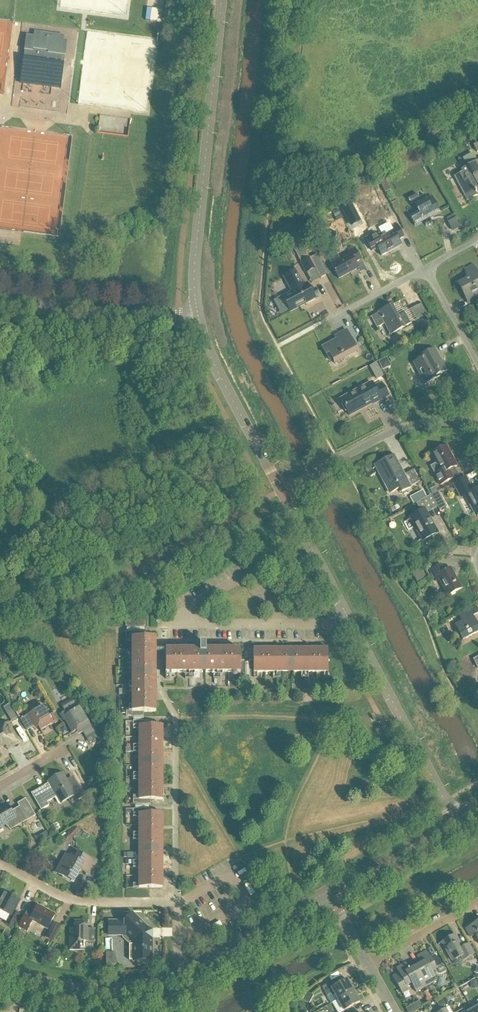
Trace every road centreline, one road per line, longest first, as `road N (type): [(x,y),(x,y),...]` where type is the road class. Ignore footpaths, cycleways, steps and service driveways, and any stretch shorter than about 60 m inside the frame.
road 1 (residential): [(177,904),(175,723),(162,697),(163,625),(353,626)]
road 2 (tertiary): [(195,315),(216,0)]
road 3 (unclassified): [(2,566),(72,497),(248,419)]
road 4 (tertiary): [(456,820),(353,626)]
road 5 (unclassified): [(283,491),(422,427),(477,427)]
road 6 (residential): [(195,315),(0,301)]
road 7 (residential): [(177,904),(74,903),(0,861)]
road 8 (tertiary): [(0,969),(85,994),(126,992),(179,975)]
road 9 (tertiary): [(179,975),(332,892)]
road 10 (tertiary): [(353,626),(283,491)]
road 11 (tertiary): [(332,892),(456,820)]
road 12 (residential): [(371,968),(477,907)]

